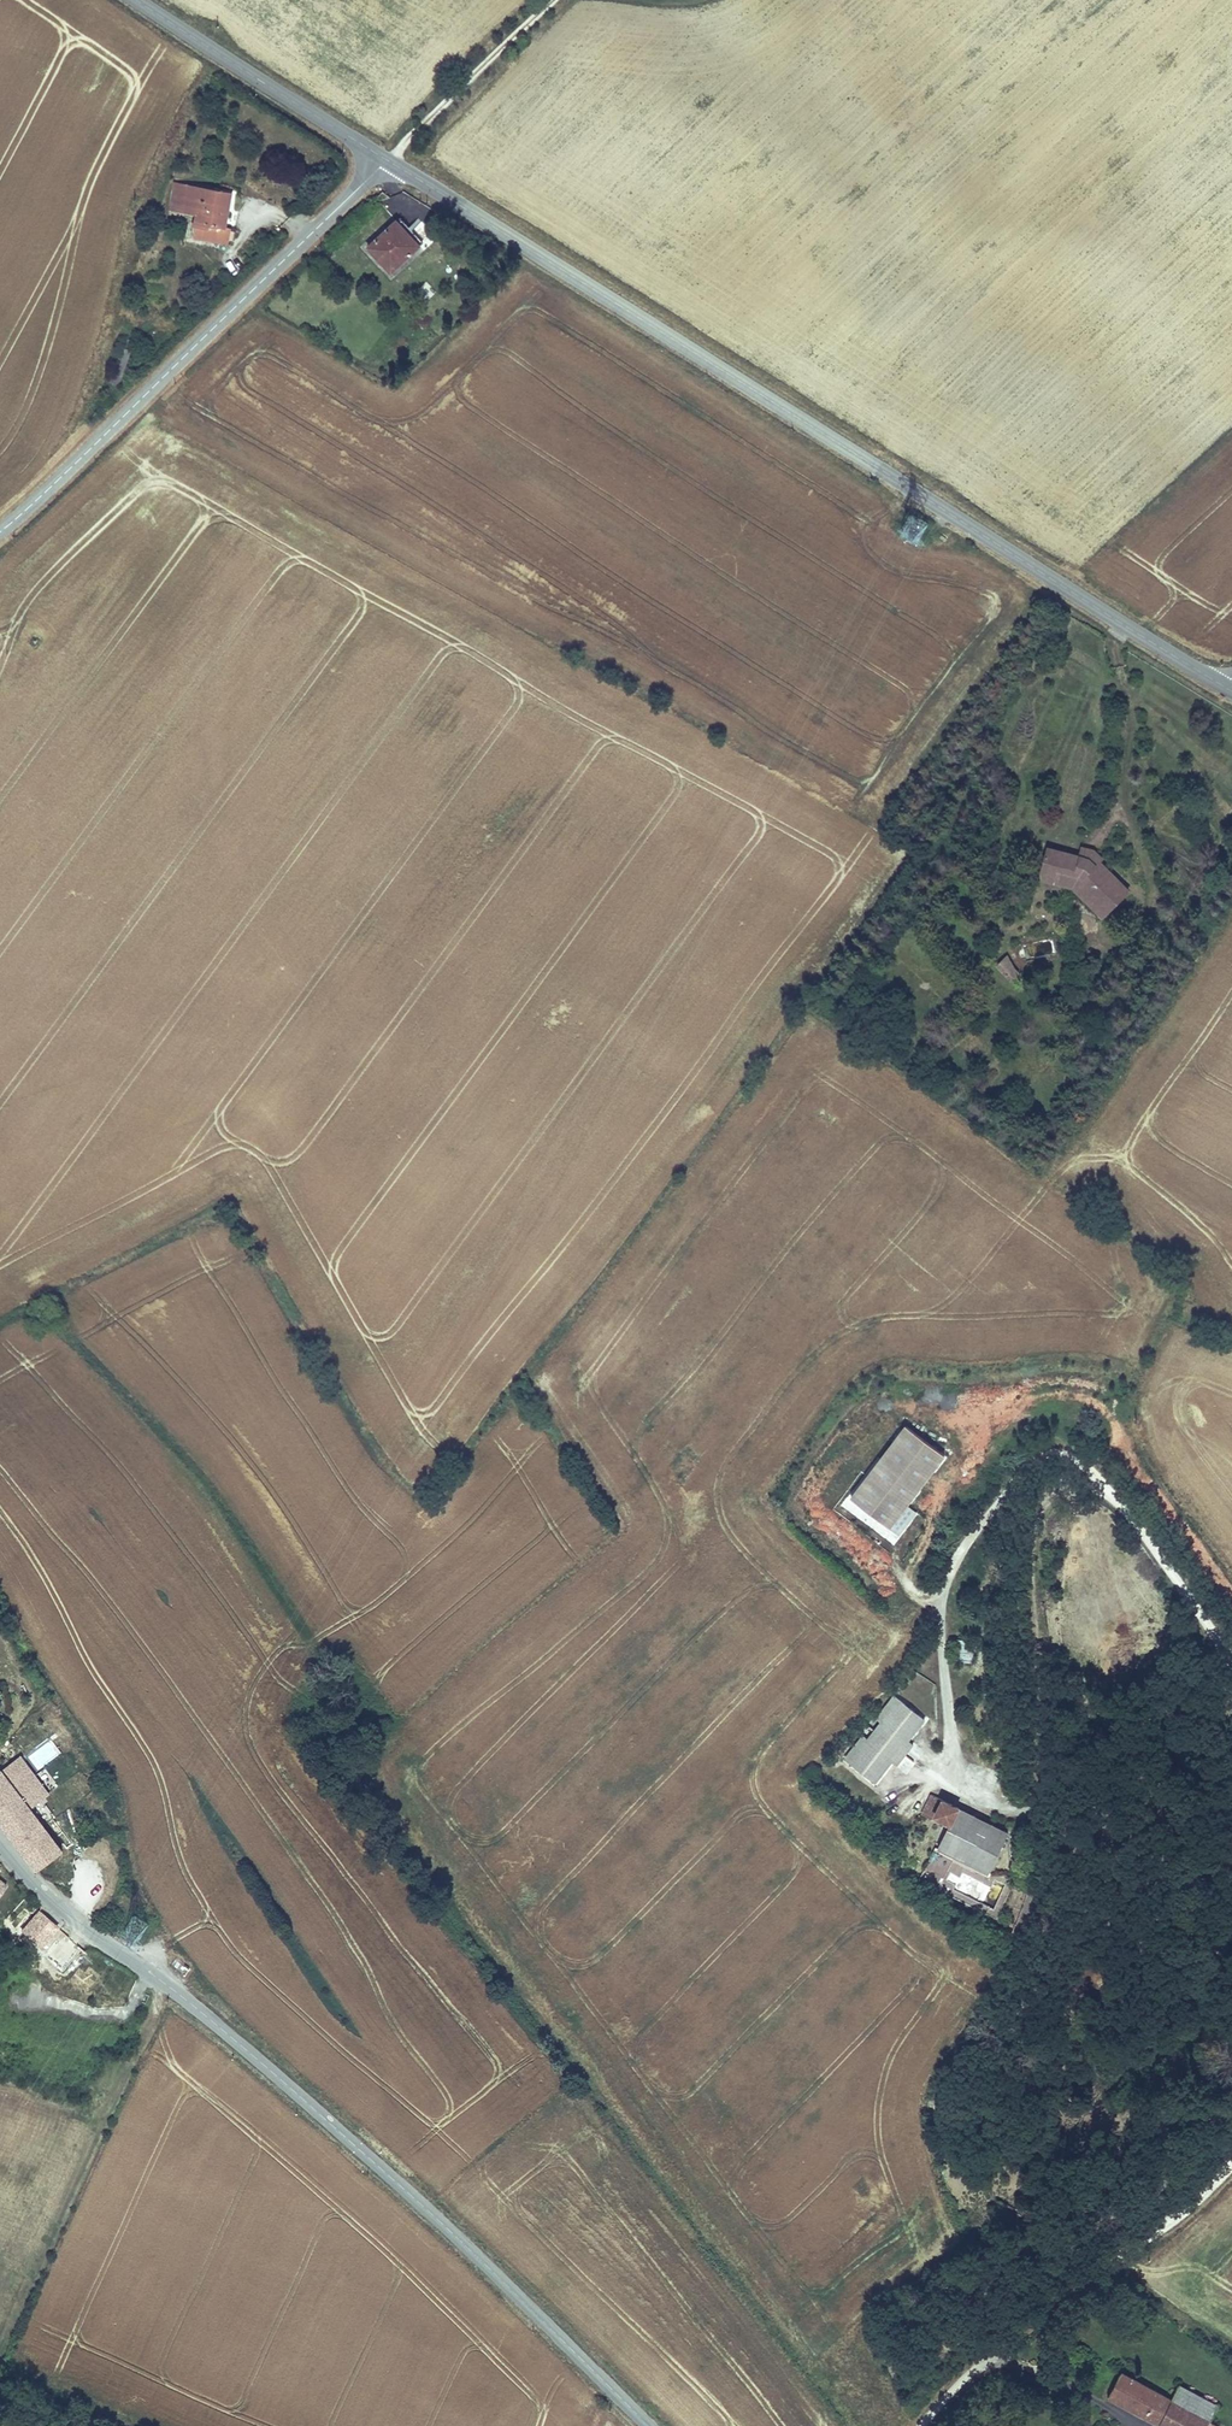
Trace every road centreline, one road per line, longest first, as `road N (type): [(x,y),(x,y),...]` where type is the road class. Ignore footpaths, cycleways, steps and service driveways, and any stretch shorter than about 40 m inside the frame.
road 1 (tertiary): [(387,160),(1231,691)]
road 2 (tertiary): [(0,1844),(62,1910),(182,1996),(406,2191),(647,2425)]
road 3 (unclassified): [(979,1808),(952,1737),(942,1605),(965,1547),(1041,1453),(1066,1451),(1096,1479),(1231,1664)]
road 4 (tertiary): [(0,532),(387,160)]
road 5 (unclassified): [(1231,2165),(1153,2235),(1034,2308),(921,2425)]
road 6 (tertiary): [(144,0),(387,160)]
road 7 (track): [(545,0),(392,163)]

